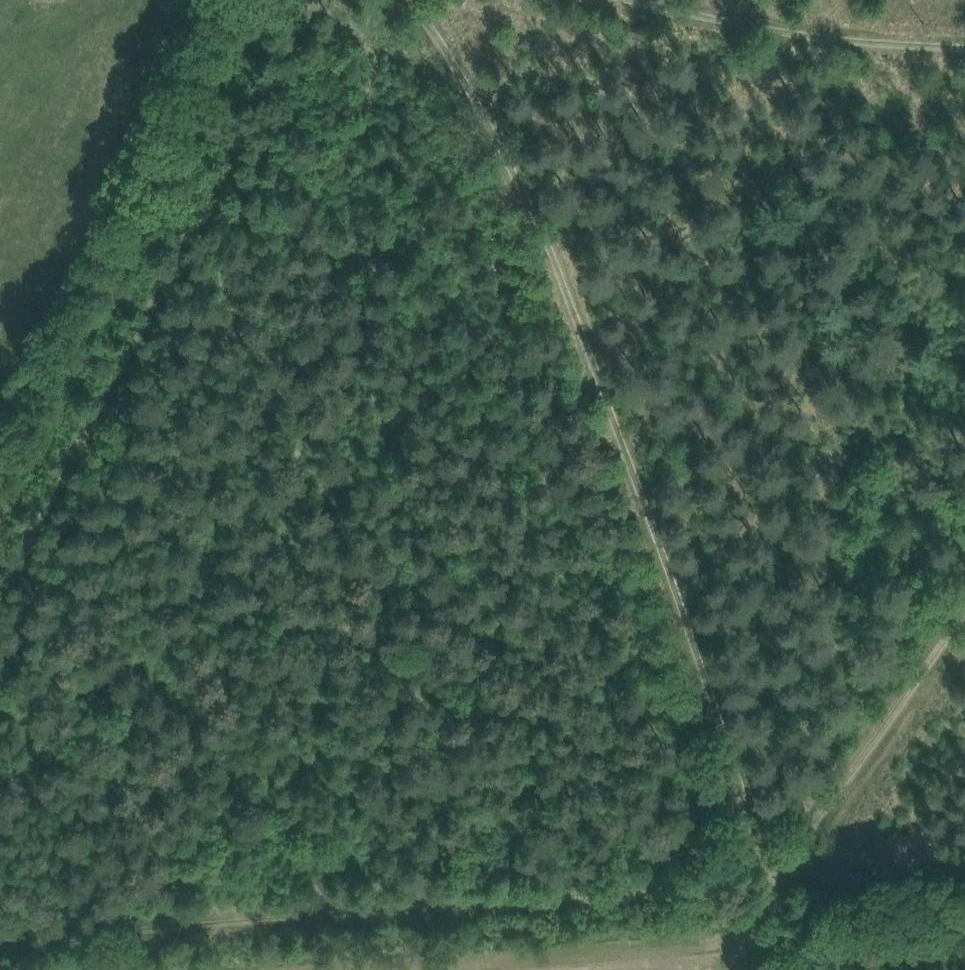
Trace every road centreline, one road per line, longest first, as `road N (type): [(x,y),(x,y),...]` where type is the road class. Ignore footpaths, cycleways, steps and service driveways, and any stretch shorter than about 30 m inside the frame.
road 1 (track): [(792,969),(619,435),(478,108),(411,0)]
road 2 (track): [(964,866),(0,932)]
road 3 (track): [(0,581),(297,0)]
road 4 (track): [(627,0),(816,43),(964,52)]
road 5 (track): [(786,879),(964,606)]

